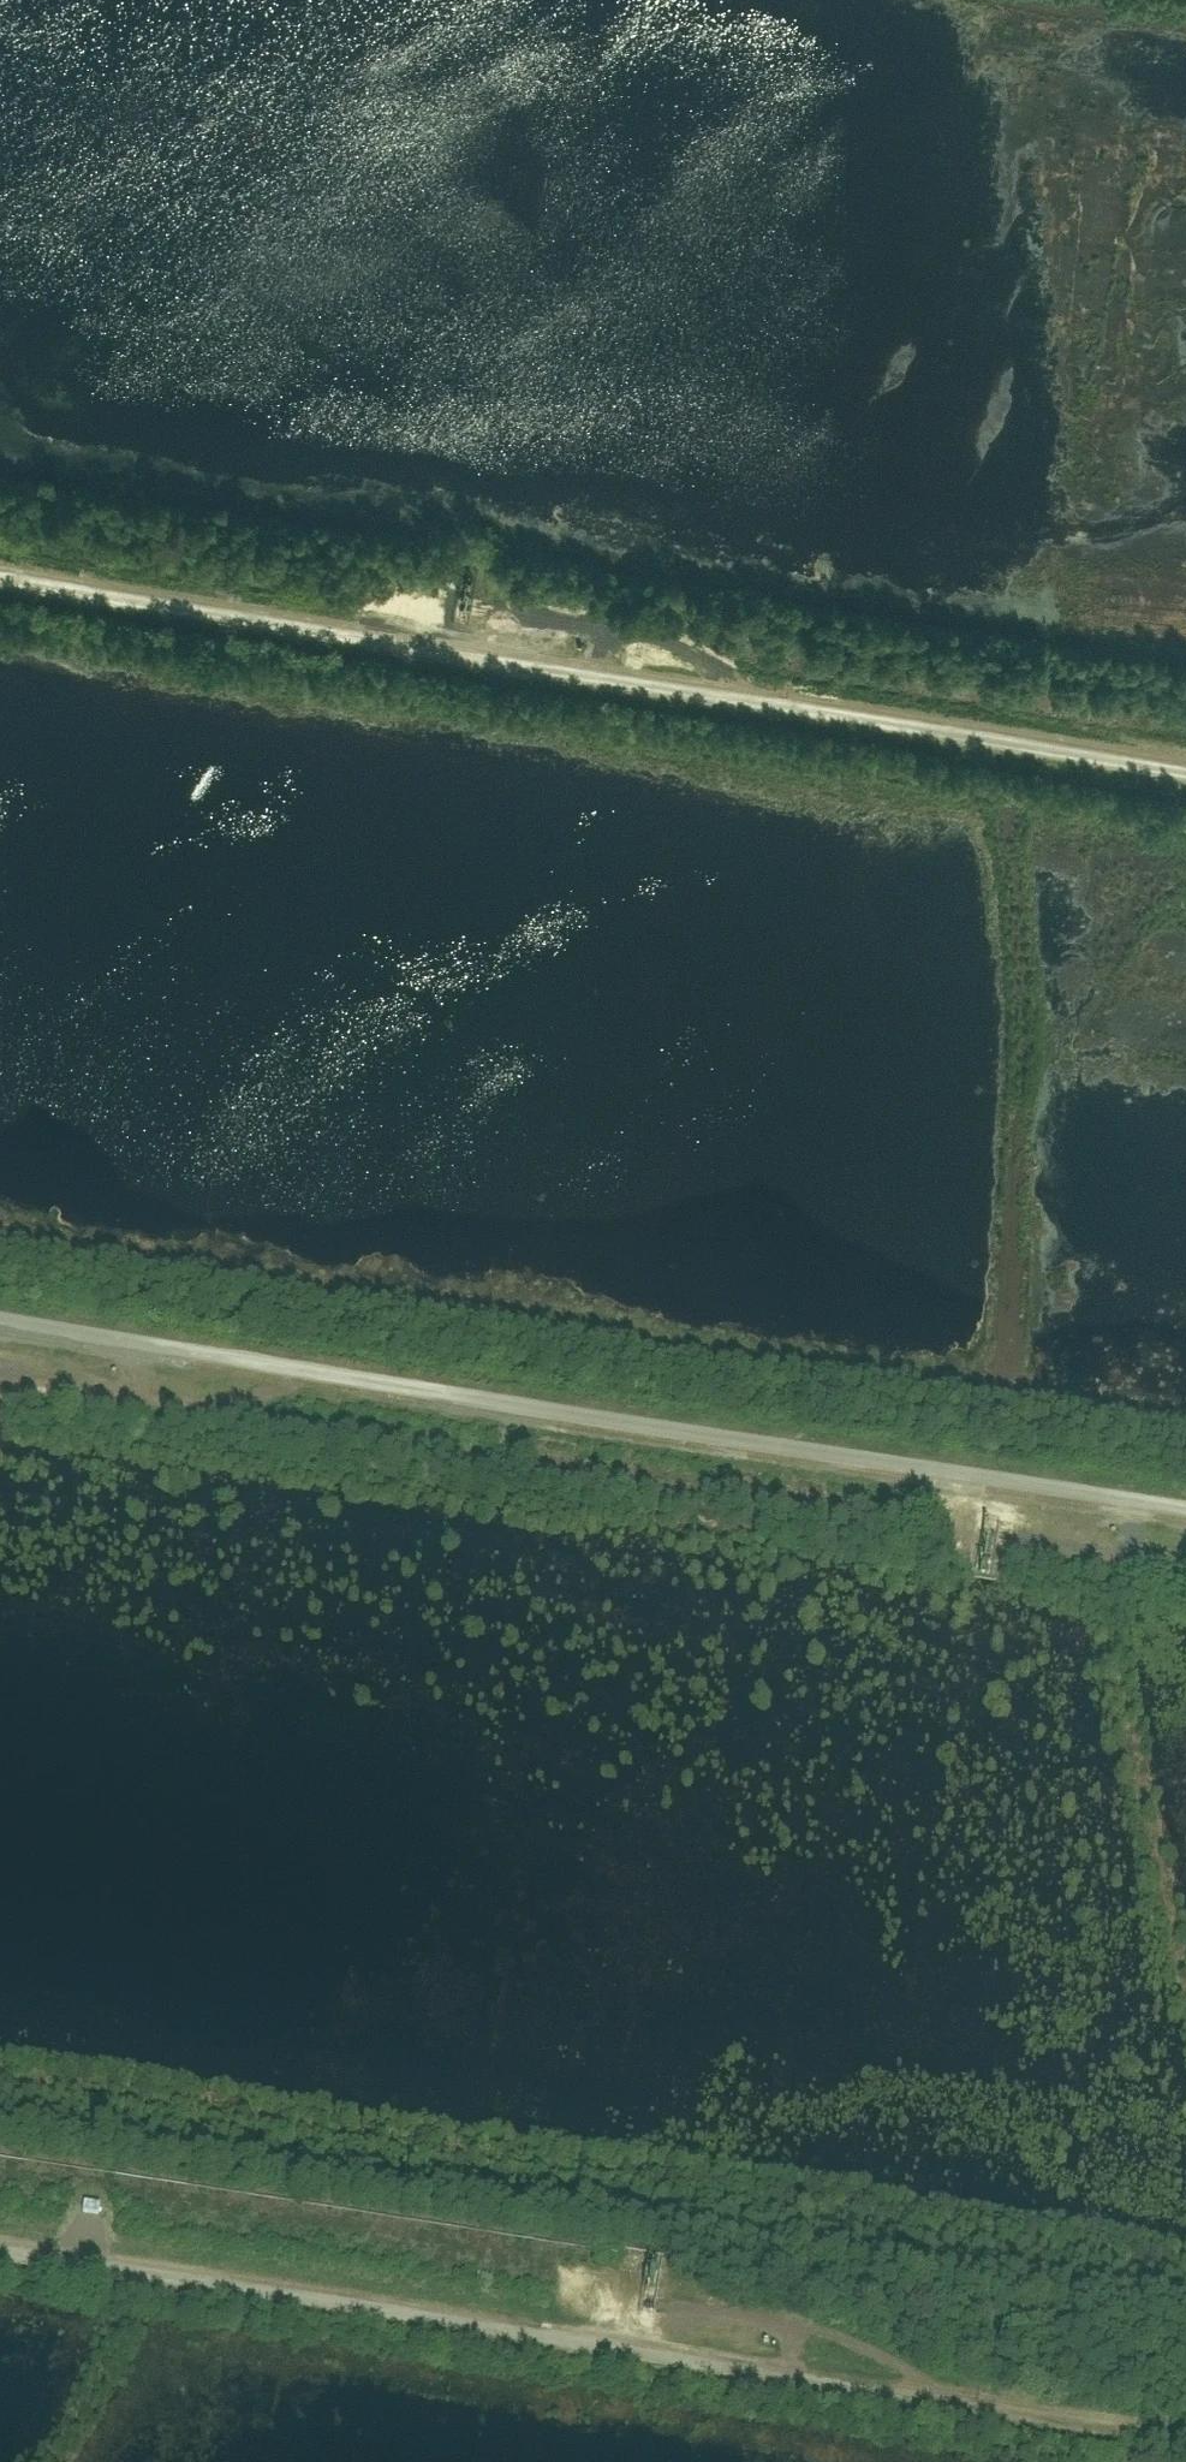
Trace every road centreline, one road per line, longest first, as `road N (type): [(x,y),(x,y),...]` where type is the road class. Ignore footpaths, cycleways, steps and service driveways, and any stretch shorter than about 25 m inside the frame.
road 1 (track): [(1185,1504),(0,1311)]
road 2 (track): [(0,560),(1185,752)]
road 3 (track): [(0,2259),(1110,2438)]

